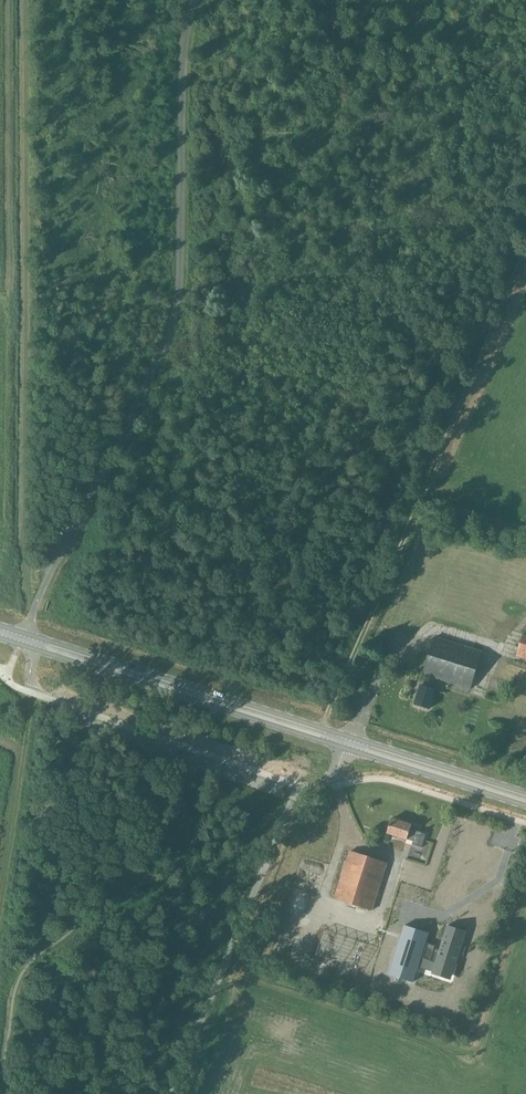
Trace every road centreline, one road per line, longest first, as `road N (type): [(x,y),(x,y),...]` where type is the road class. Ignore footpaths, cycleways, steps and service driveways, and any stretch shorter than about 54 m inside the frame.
road 1 (unclassified): [(25,633),(175,304),(182,54),(192,0)]
road 2 (track): [(35,604),(27,595),(23,535),(22,0)]
road 3 (secondary): [(21,645),(525,806)]
road 4 (secondary): [(525,792),(25,633)]
road 5 (track): [(321,727),(525,256)]
road 6 (unclassified): [(31,692),(298,786),(336,786)]
road 7 (track): [(290,804),(222,970)]
road 8 (track): [(222,970),(171,1093)]

